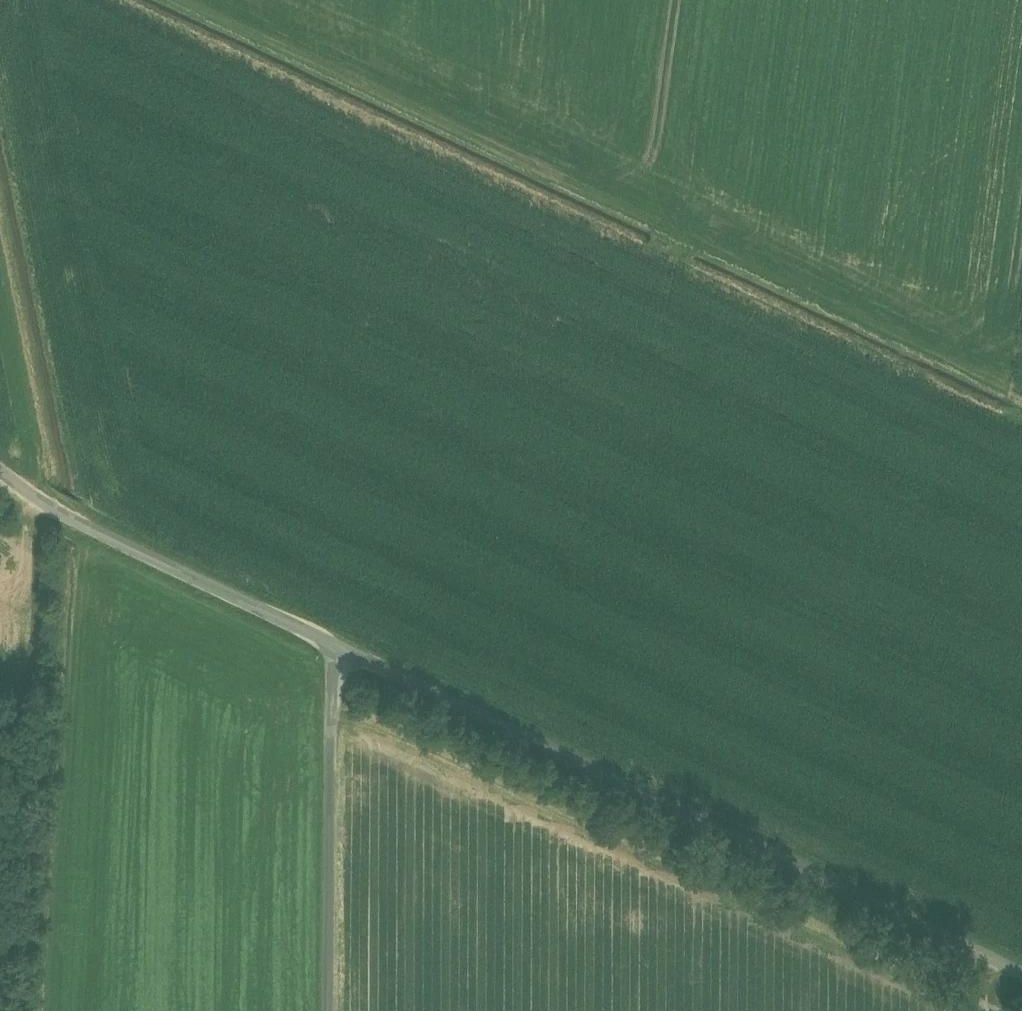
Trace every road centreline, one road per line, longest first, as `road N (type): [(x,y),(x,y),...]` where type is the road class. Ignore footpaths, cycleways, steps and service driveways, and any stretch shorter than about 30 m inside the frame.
road 1 (unclassified): [(1021,957),(343,637)]
road 2 (unclassified): [(343,637),(57,498),(0,457)]
road 3 (unclassified): [(343,637),(340,1010)]

